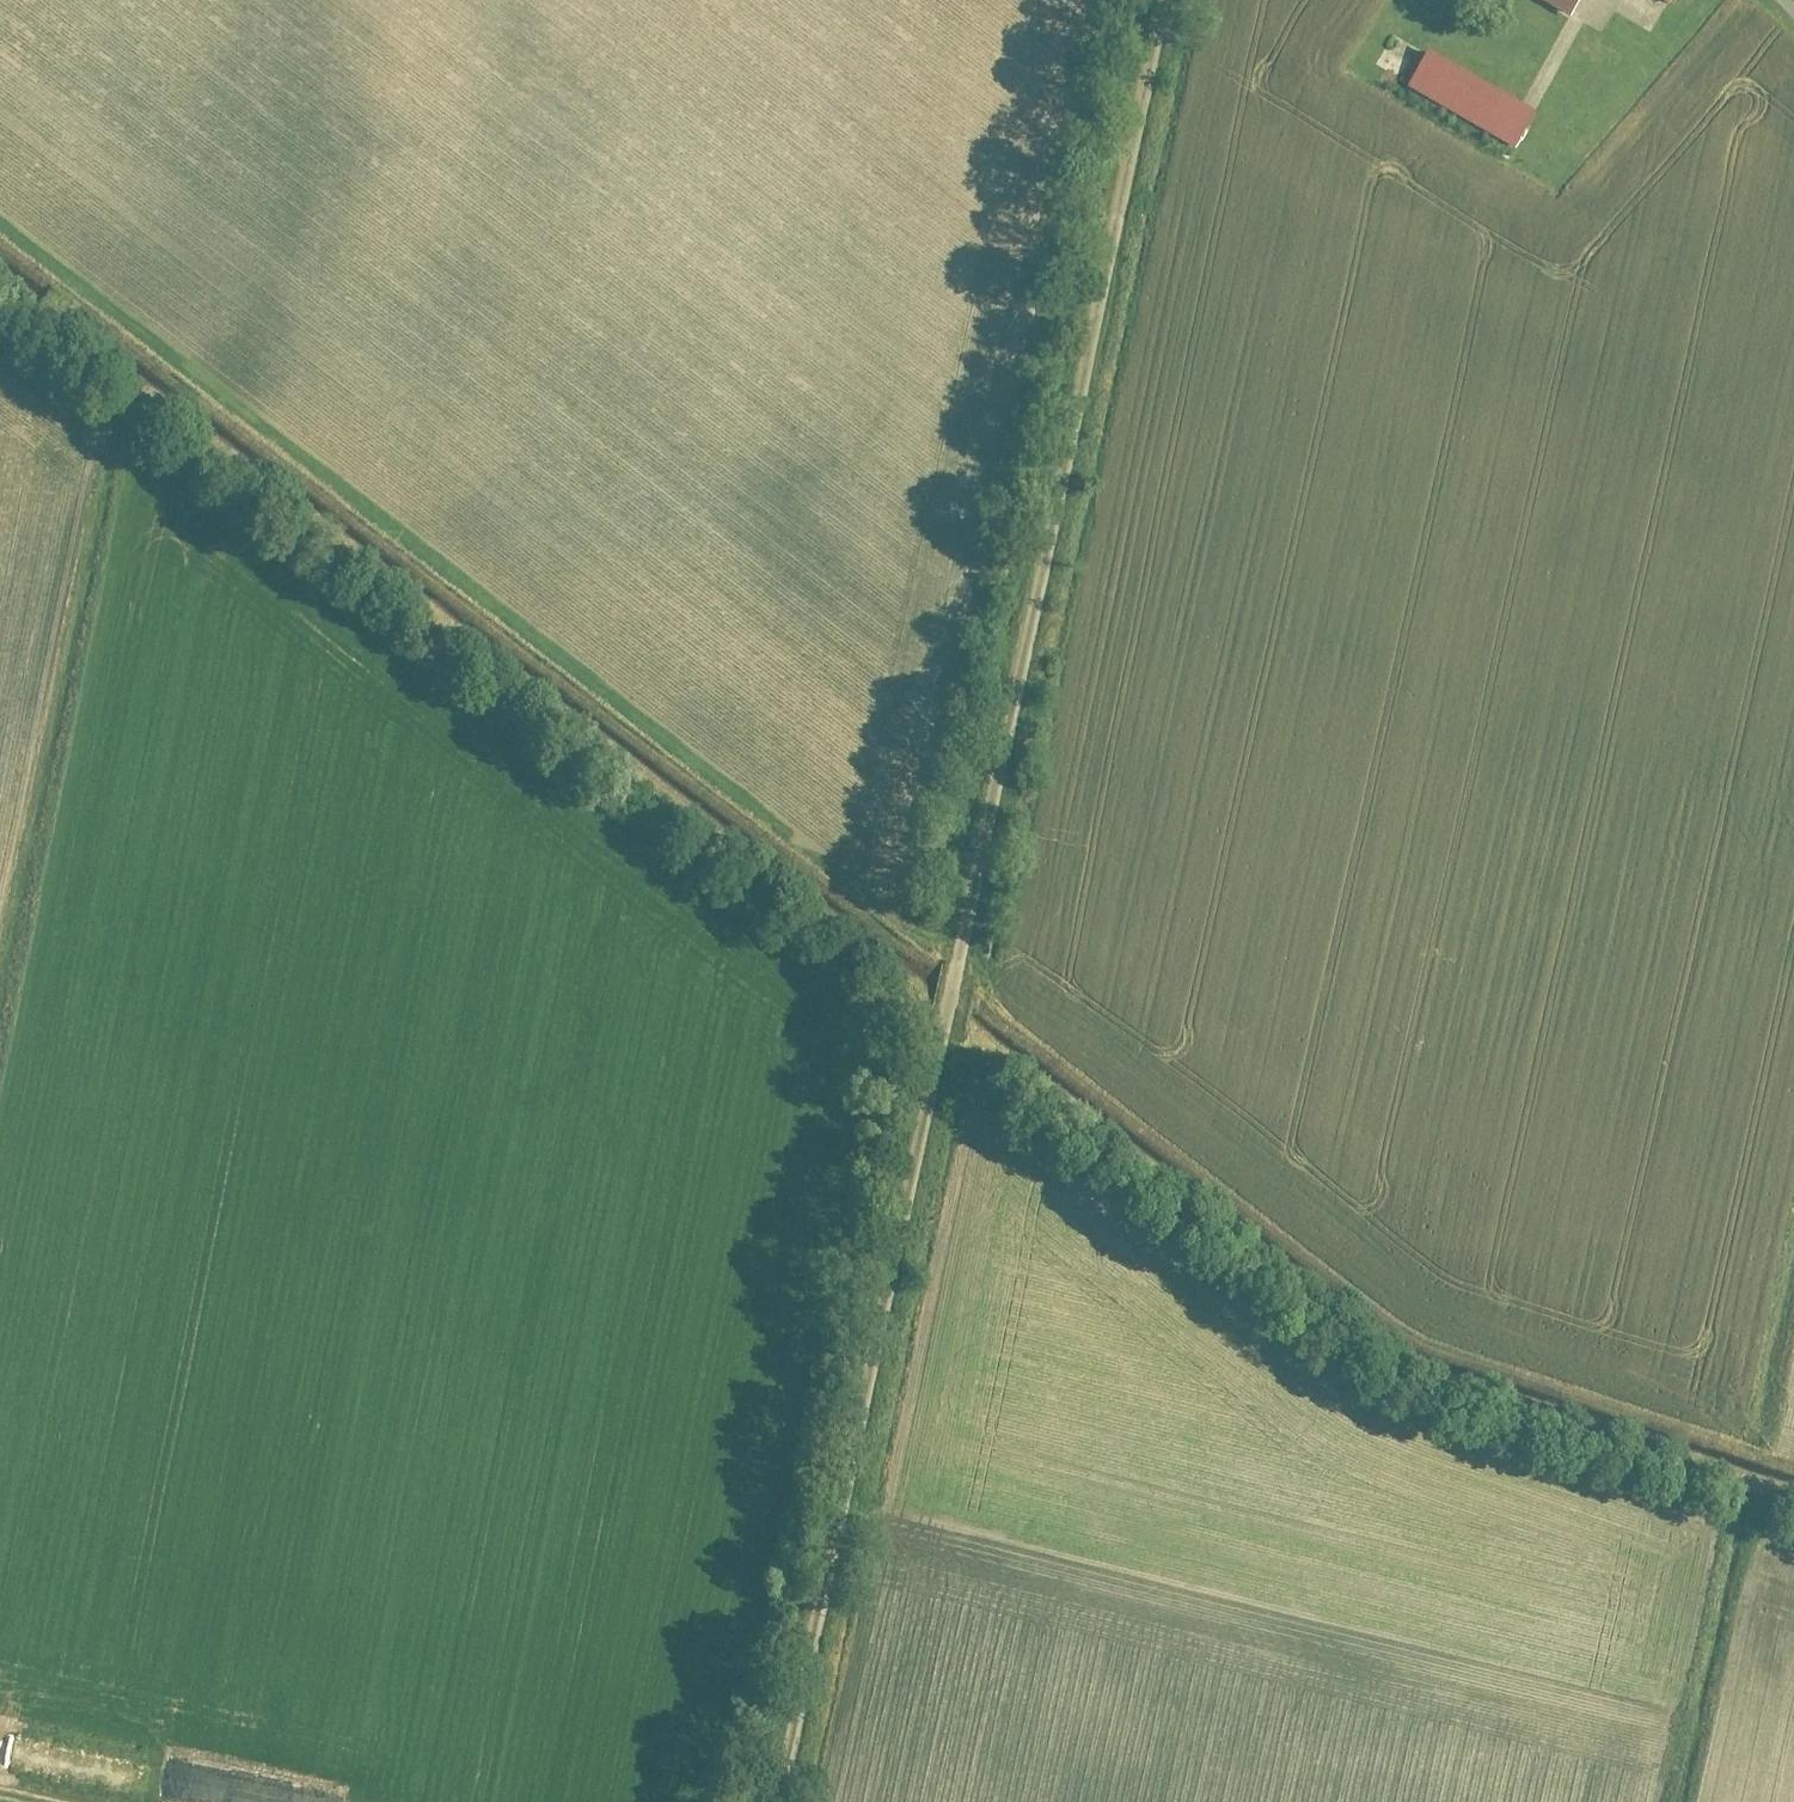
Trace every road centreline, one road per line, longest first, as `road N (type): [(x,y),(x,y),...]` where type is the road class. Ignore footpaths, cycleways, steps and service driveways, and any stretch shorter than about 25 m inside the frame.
road 1 (unclassified): [(1165,0),(779,1801)]

